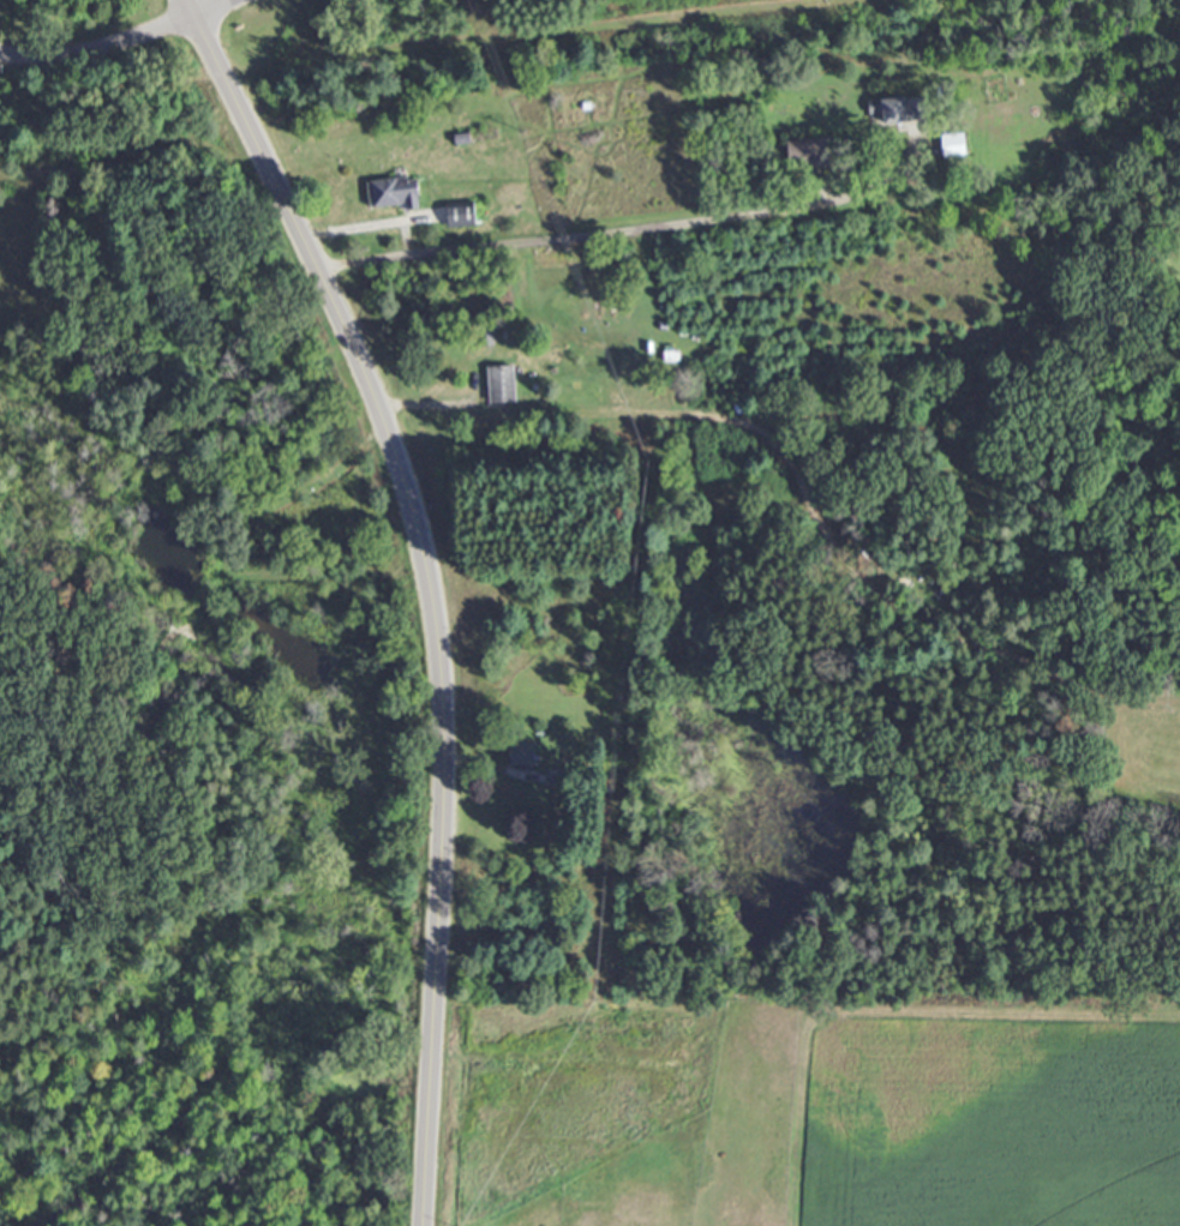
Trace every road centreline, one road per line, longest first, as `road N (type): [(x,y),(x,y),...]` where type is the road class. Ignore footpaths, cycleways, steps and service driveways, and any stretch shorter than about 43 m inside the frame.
road 1 (secondary): [(192,13),(323,268),(384,416),(429,557),(448,680),(424,1225)]
road 2 (residential): [(323,268),(827,198),(869,186),(899,148)]
road 3 (residential): [(384,416),(732,425)]
road 4 (residential): [(192,13),(84,46),(0,54)]

